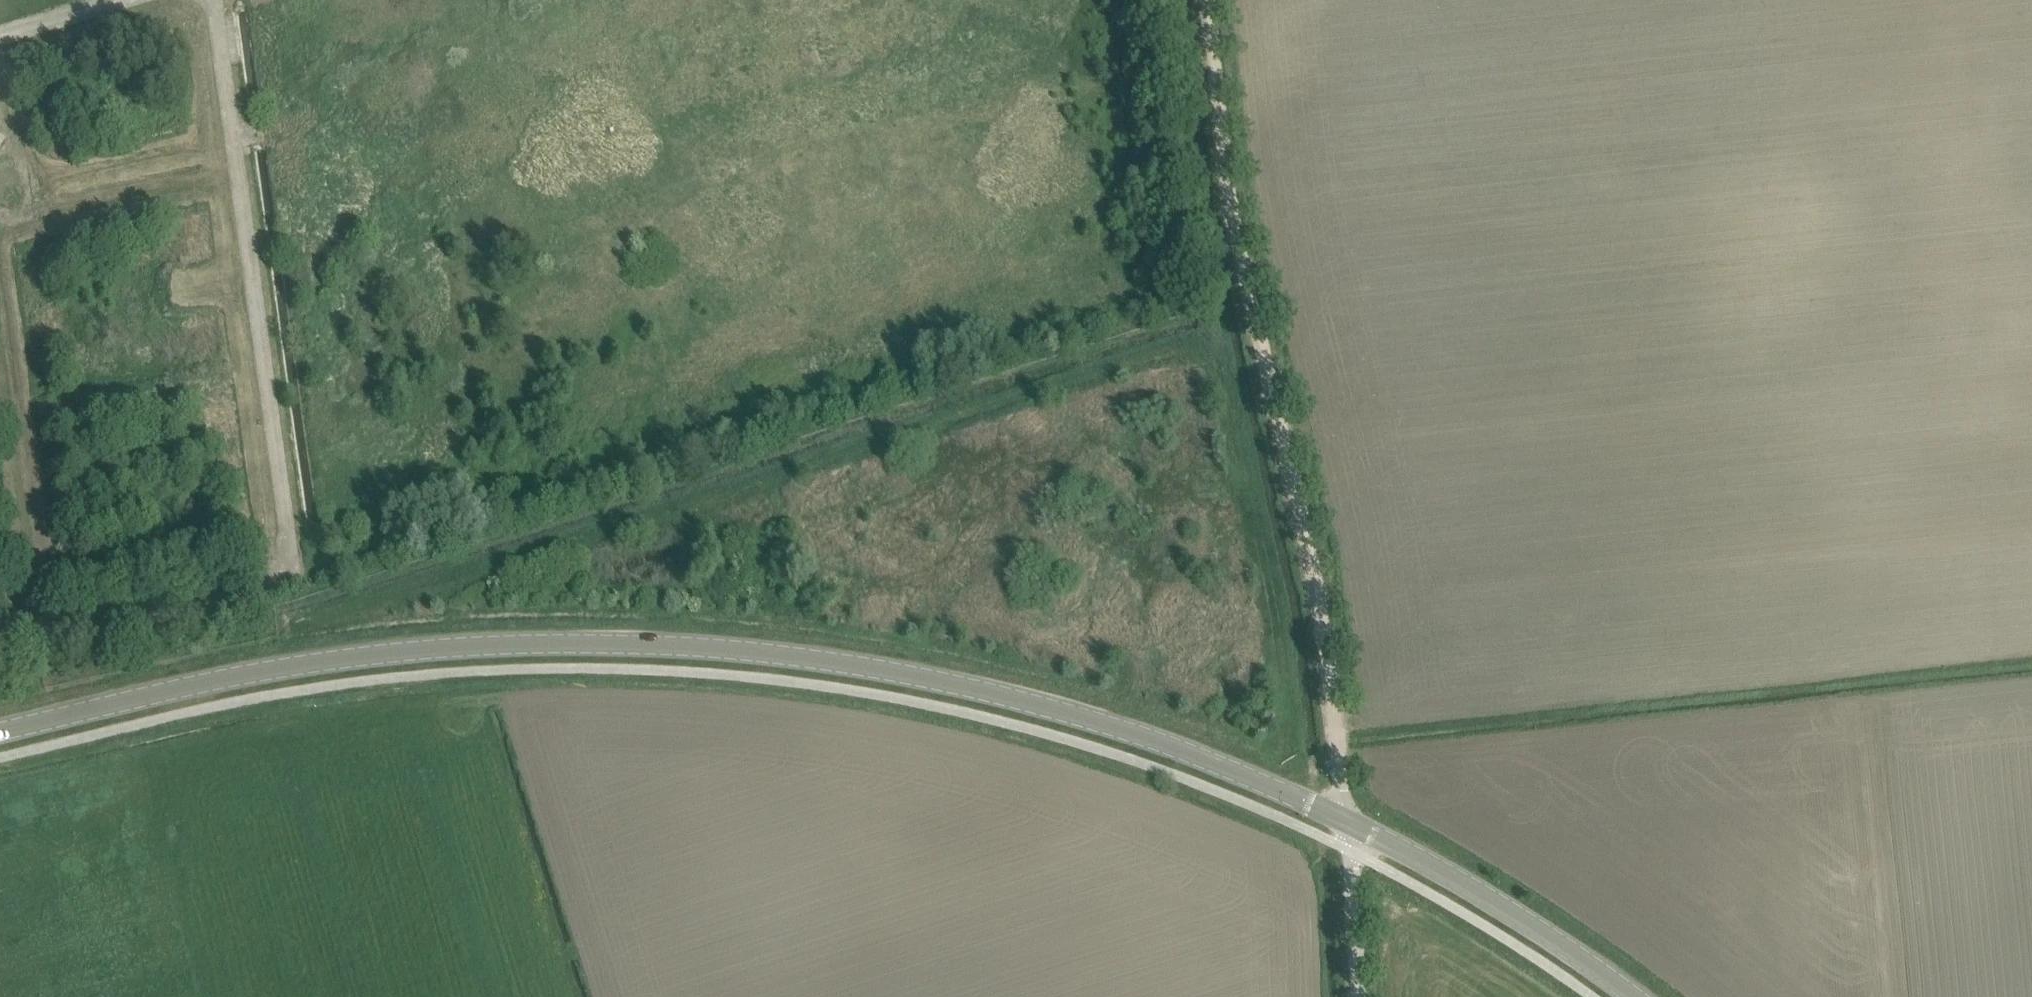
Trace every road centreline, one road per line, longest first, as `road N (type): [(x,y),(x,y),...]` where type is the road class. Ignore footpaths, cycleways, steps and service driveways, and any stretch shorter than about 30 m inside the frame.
road 1 (secondary): [(0,732),(296,666),(451,649),(682,647),(844,665),(1058,710),(1268,785),(1440,869),(1632,996)]
road 2 (track): [(1204,0),(1231,218),(1310,561),(1337,721),(1356,996)]

